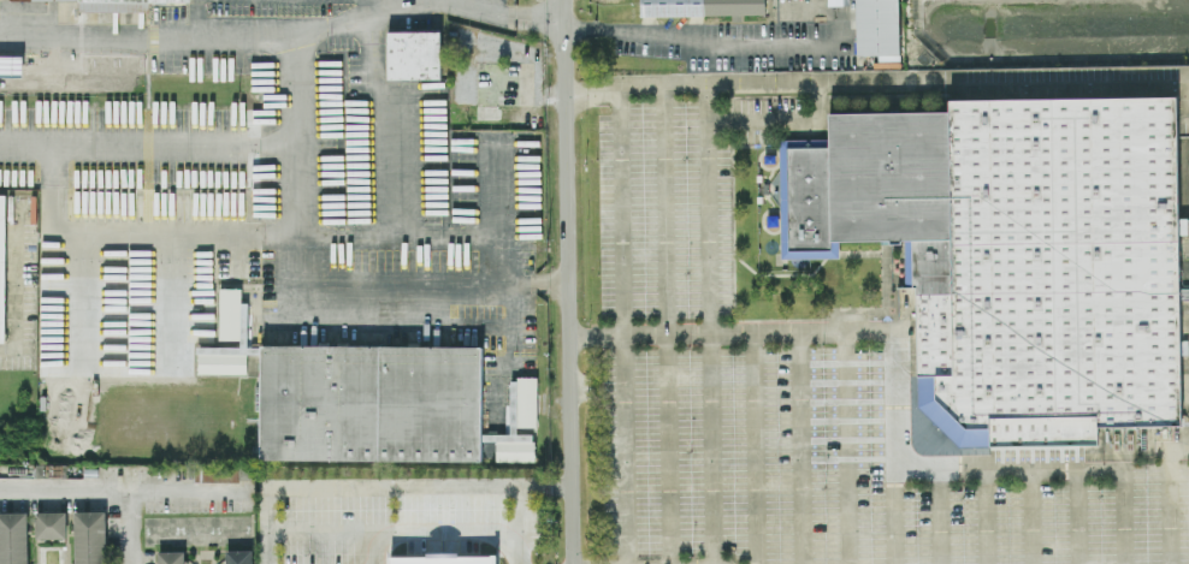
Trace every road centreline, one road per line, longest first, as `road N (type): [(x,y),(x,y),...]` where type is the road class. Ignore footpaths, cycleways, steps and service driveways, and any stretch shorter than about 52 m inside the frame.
road 1 (tertiary): [(573,563),(565,0)]

